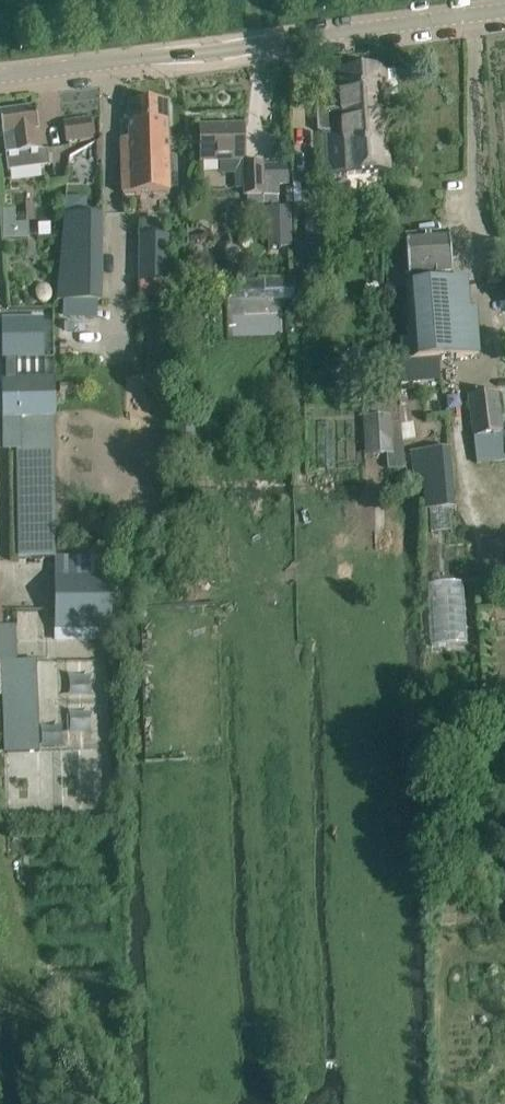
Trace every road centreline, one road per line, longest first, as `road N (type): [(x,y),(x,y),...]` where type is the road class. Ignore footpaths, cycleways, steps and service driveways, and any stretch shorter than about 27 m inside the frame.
road 1 (tertiary): [(0,76),(504,12)]

